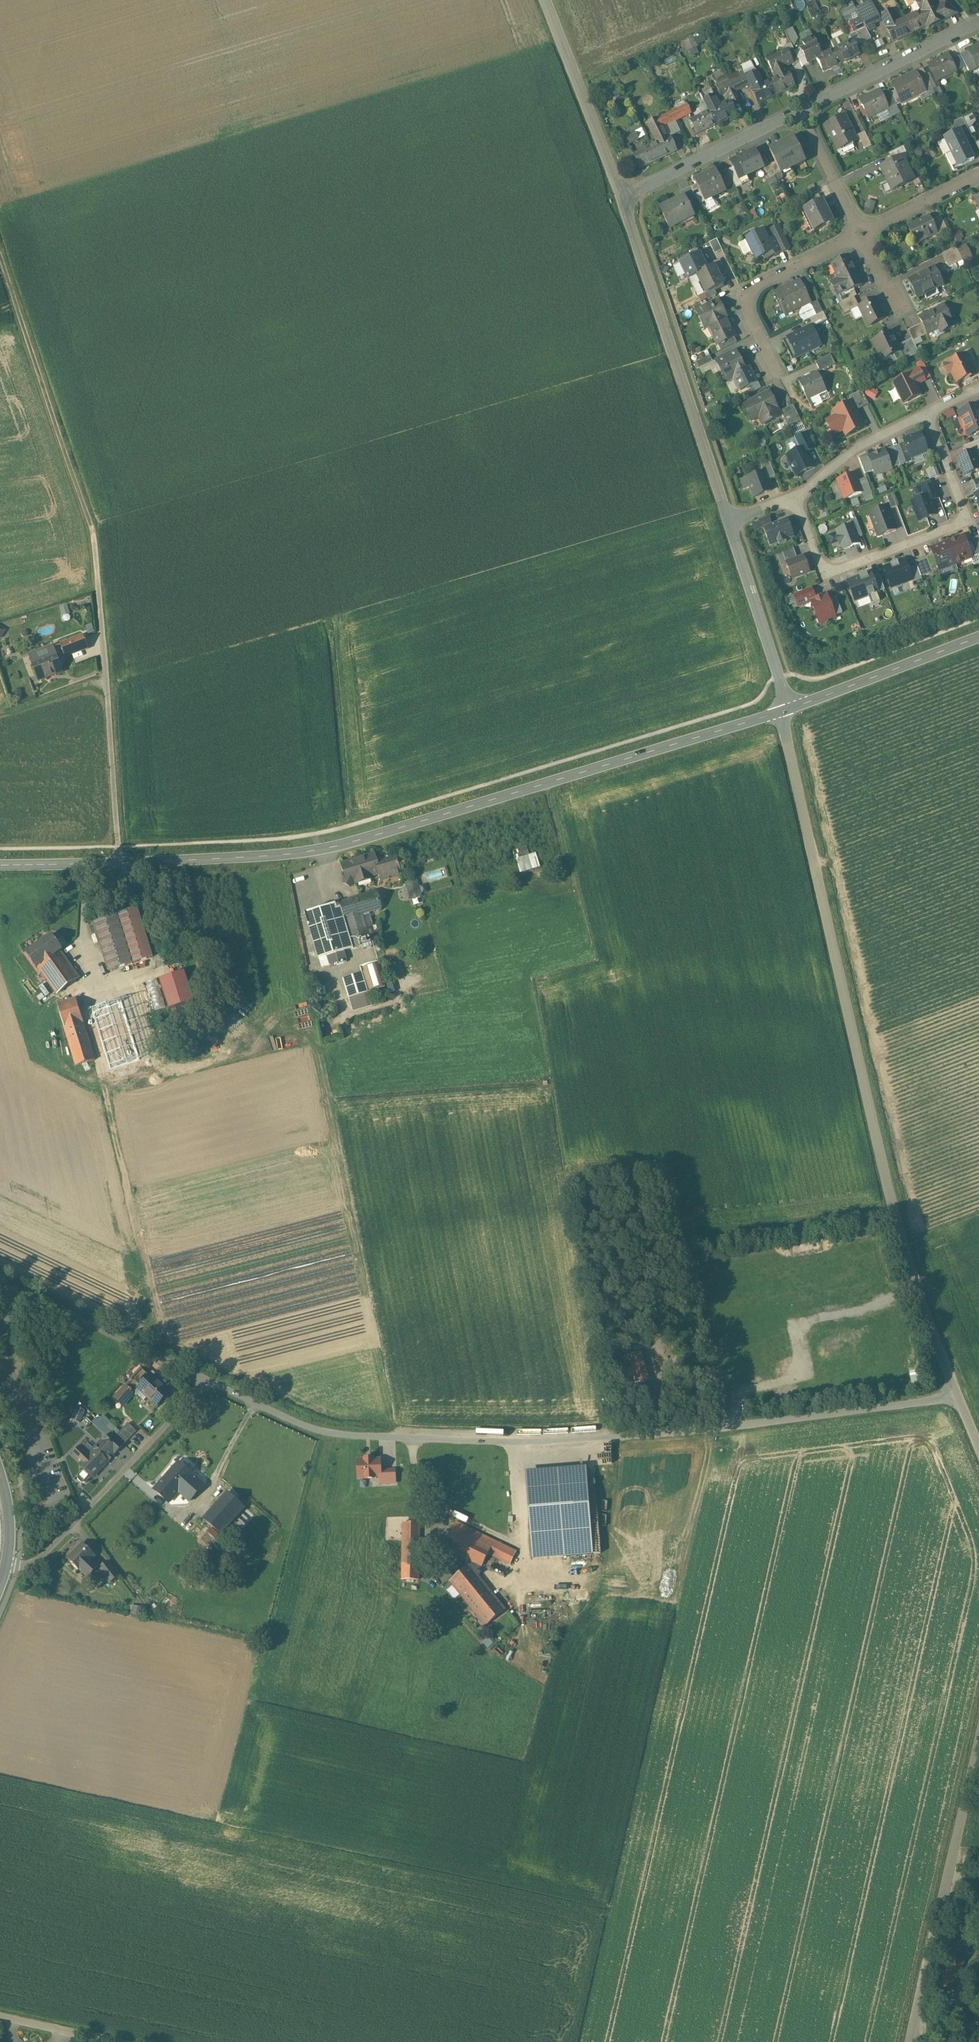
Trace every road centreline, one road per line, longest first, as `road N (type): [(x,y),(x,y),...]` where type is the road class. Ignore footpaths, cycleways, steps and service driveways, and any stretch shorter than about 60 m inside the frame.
road 1 (secondary): [(782,712),(330,848),(0,865)]
road 2 (unclassified): [(205,1380),(343,1435),(523,1442),(717,1429),(957,1392)]
road 3 (unclassified): [(782,712),(891,1210),(957,1392)]
road 4 (residential): [(796,498),(825,575),(968,521),(926,413)]
road 5 (unclassified): [(728,521),(622,197)]
road 6 (unclassified): [(978,1741),(909,2041)]
road 7 (track): [(92,526),(0,258)]
road 8 (unclassified): [(205,1380),(49,1549),(29,1563),(7,1563)]
road 9 (unclassified): [(0,1282),(205,1380)]
road 10 (residential): [(777,375),(742,293),(861,233)]
road 11 (secondary): [(978,637),(787,710)]
road 12 (residential): [(801,109),(622,197)]
road 13 (unclassified): [(787,710),(728,521)]
road 14 (residential): [(978,21),(801,109)]
road 15 (unclassified): [(622,197),(551,18)]
road 16 (residential): [(796,498),(854,448),(926,413)]
road 17 (residential): [(801,109),(861,233)]
road 18 (residential): [(861,233),(978,177)]

